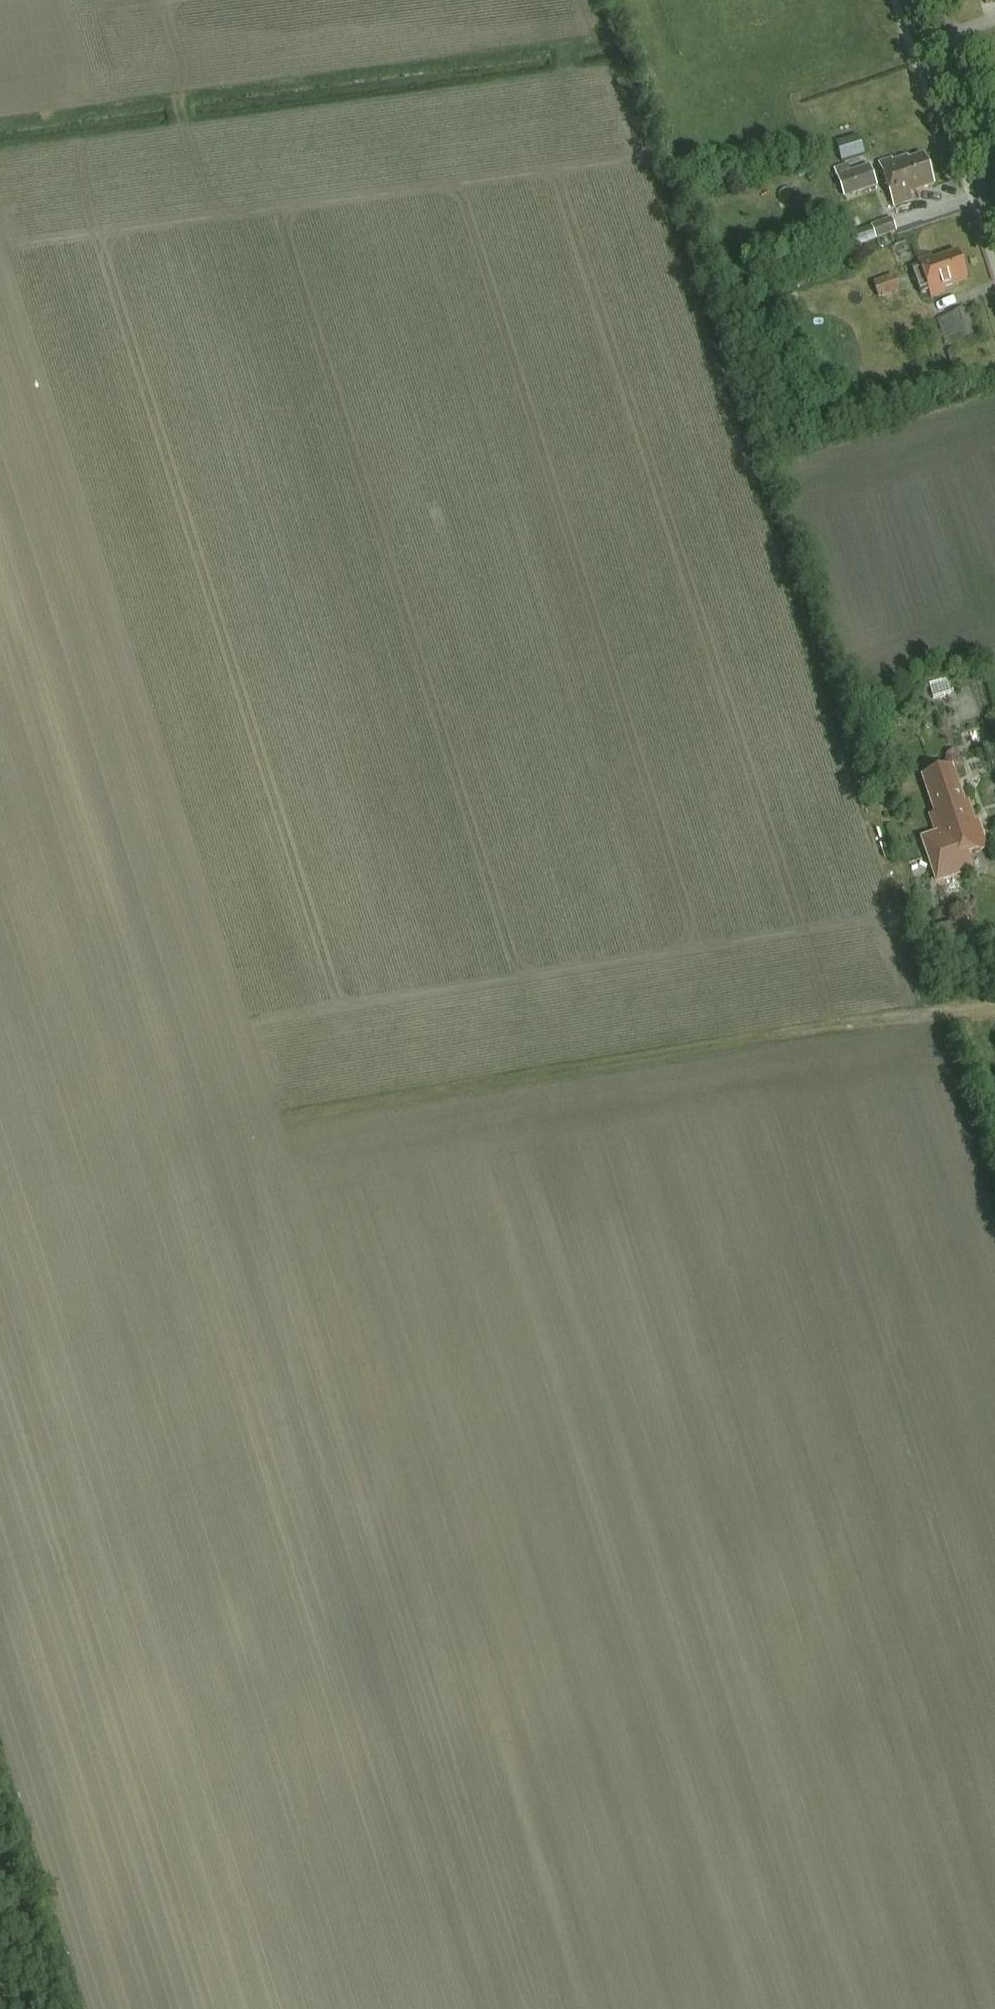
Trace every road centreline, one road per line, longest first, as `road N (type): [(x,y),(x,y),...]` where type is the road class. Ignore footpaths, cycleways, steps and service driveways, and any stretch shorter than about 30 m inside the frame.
road 1 (tertiary): [(994,223),(922,0)]

